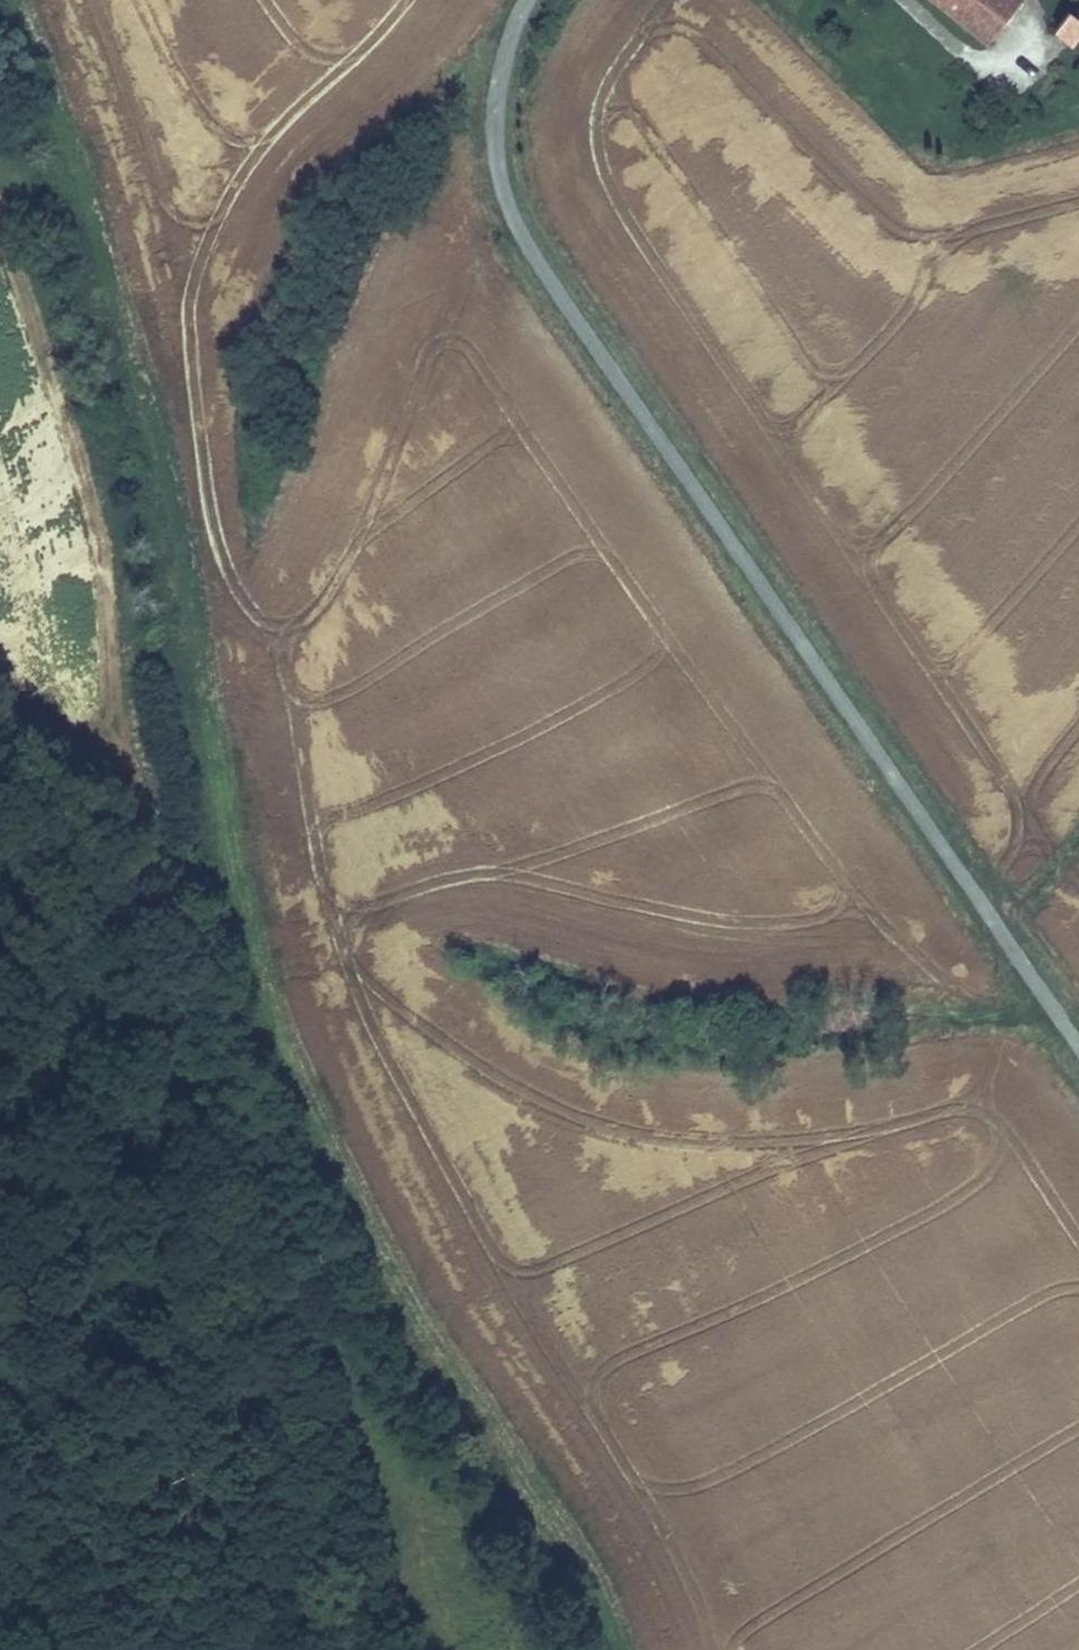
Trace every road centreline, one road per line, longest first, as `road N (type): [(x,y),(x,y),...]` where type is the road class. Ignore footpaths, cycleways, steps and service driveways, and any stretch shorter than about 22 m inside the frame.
road 1 (unclassified): [(1078,1046),(530,251),(510,210),(495,128),(510,43),(529,0)]
road 2 (track): [(0,165),(14,191),(61,395),(111,499),(135,752)]

